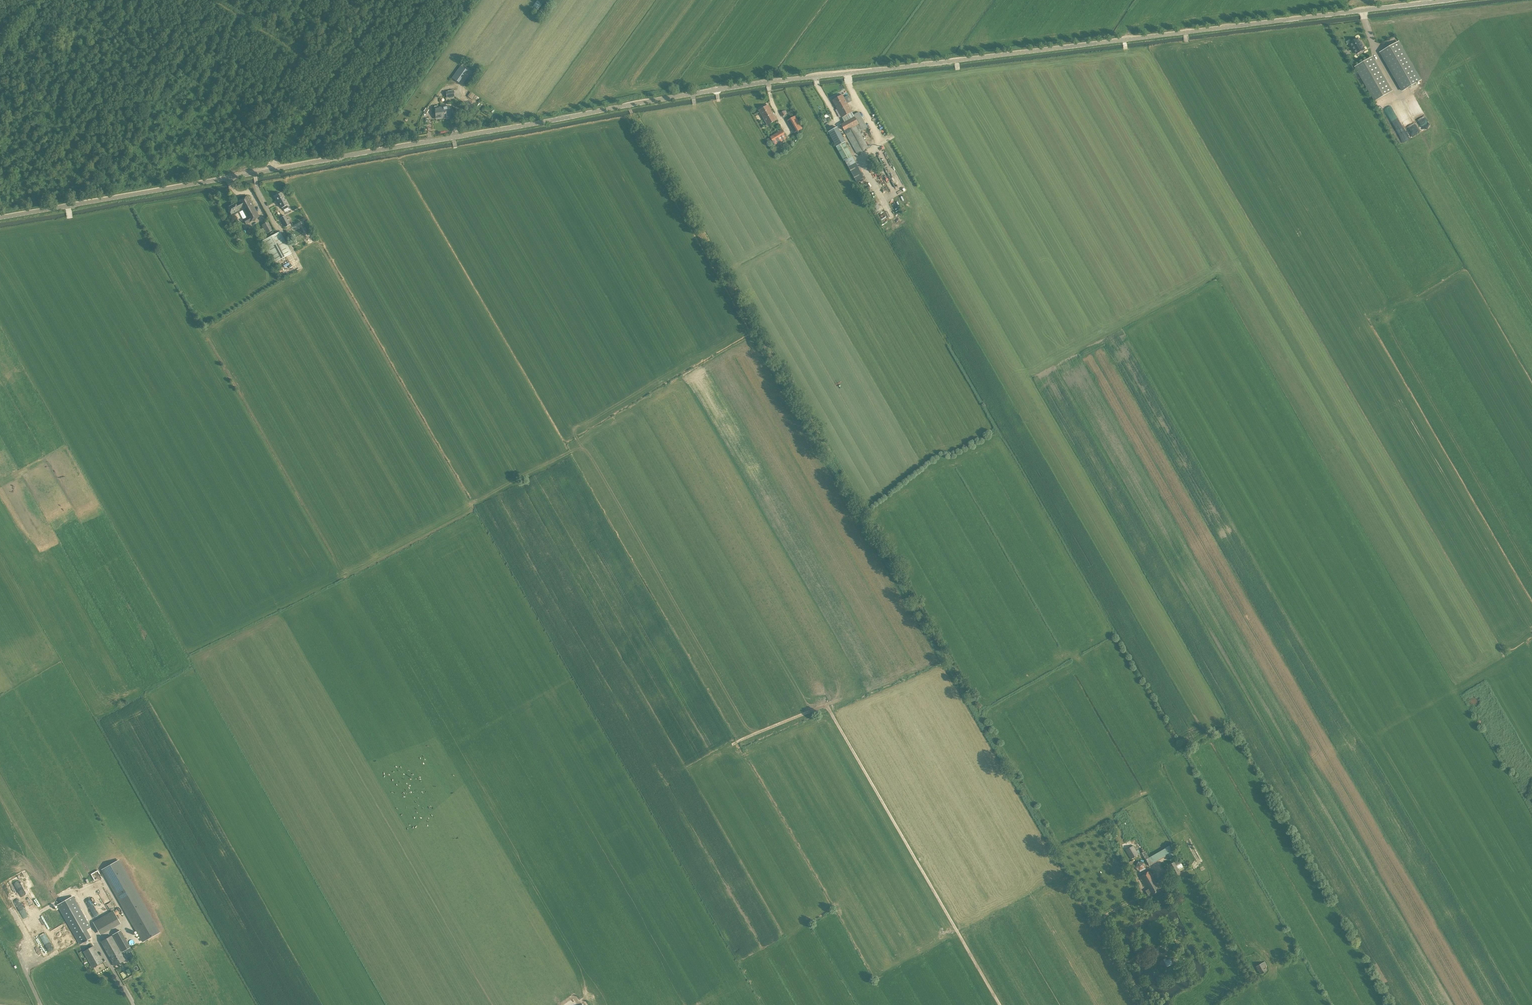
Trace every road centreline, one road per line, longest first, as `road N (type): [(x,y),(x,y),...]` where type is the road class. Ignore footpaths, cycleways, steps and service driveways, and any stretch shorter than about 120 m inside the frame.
road 1 (tertiary): [(0,218),(767,82),(1449,0)]
road 2 (track): [(275,169),(390,0)]
road 3 (track): [(214,0),(314,60),(342,42),(375,0)]

